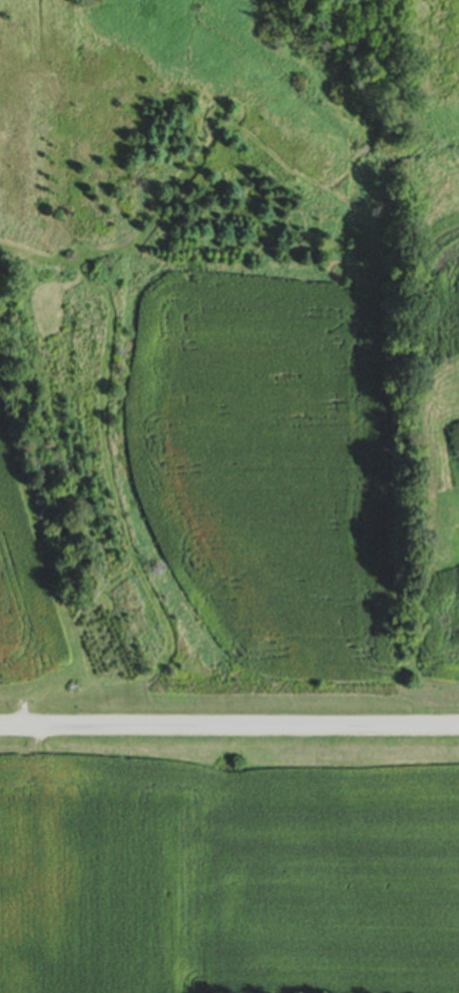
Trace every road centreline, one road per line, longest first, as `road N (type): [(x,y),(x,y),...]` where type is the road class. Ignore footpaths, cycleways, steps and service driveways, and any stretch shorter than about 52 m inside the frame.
road 1 (residential): [(0,727),(458,727)]

